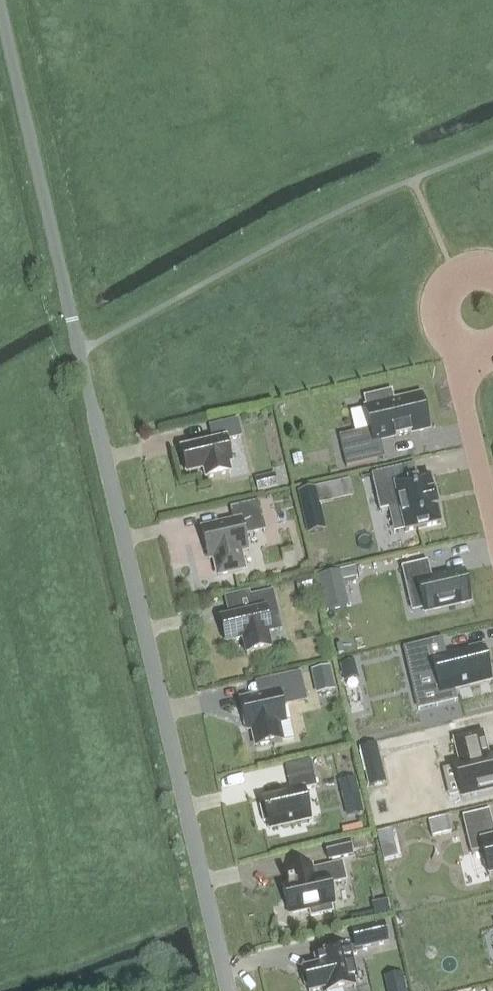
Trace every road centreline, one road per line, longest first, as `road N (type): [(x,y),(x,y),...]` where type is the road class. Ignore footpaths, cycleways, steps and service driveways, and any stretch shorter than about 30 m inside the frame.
road 1 (unclassified): [(226,990),(0,10)]
road 2 (residential): [(469,351),(464,406),(492,528)]

